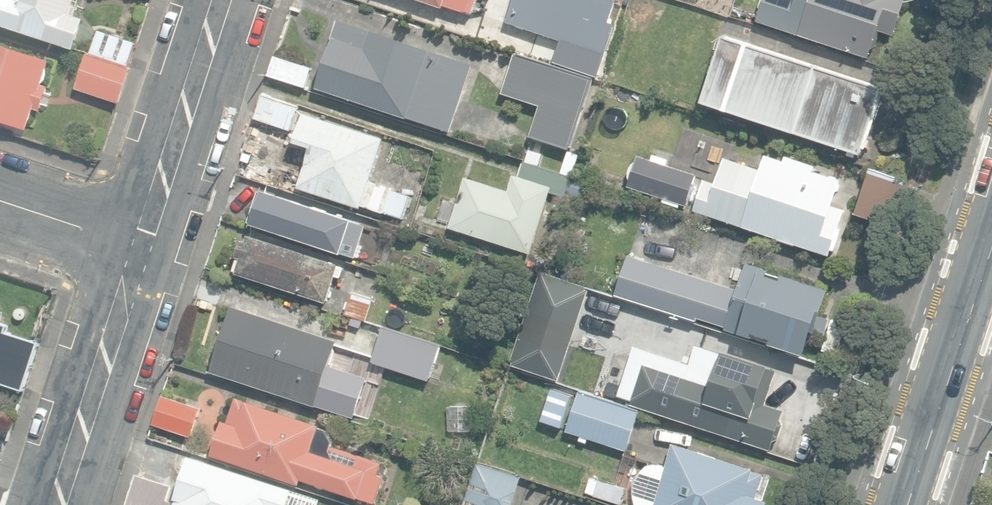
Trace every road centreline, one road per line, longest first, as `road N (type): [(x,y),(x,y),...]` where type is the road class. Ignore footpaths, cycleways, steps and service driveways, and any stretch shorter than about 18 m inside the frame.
road 1 (secondary): [(991,225),(900,504)]
road 2 (residential): [(145,254),(226,0)]
road 3 (residential): [(60,504),(145,254)]
road 4 (residential): [(0,206),(145,254)]

